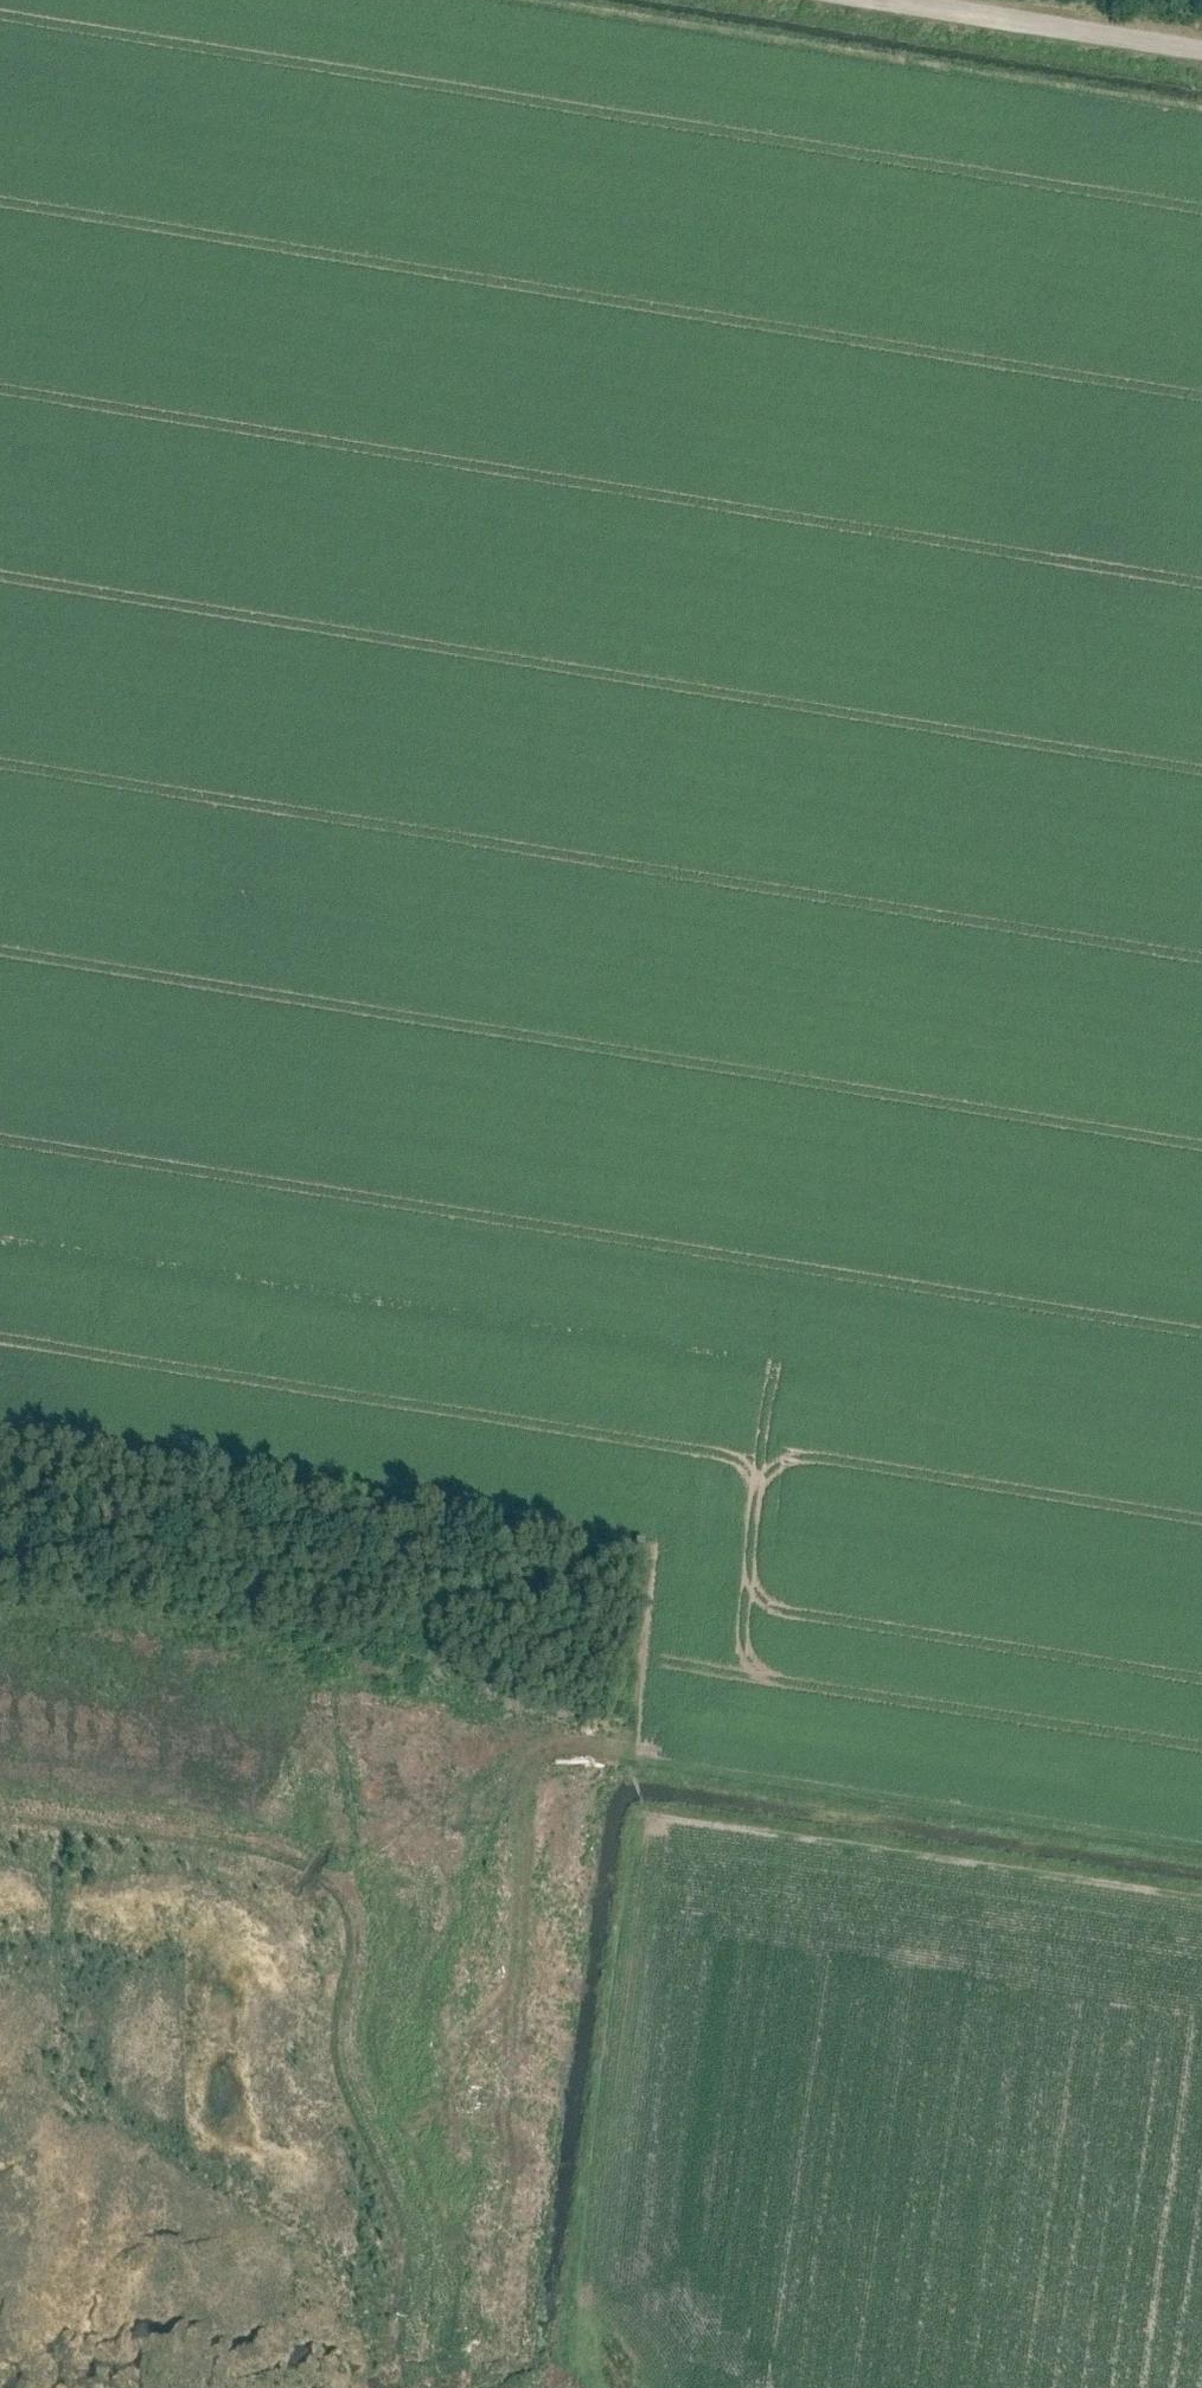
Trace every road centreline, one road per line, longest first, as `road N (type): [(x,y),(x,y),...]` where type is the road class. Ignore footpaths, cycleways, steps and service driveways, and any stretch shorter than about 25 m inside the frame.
road 1 (track): [(637,1757),(1201,1842)]
road 2 (track): [(1201,35),(986,0)]

